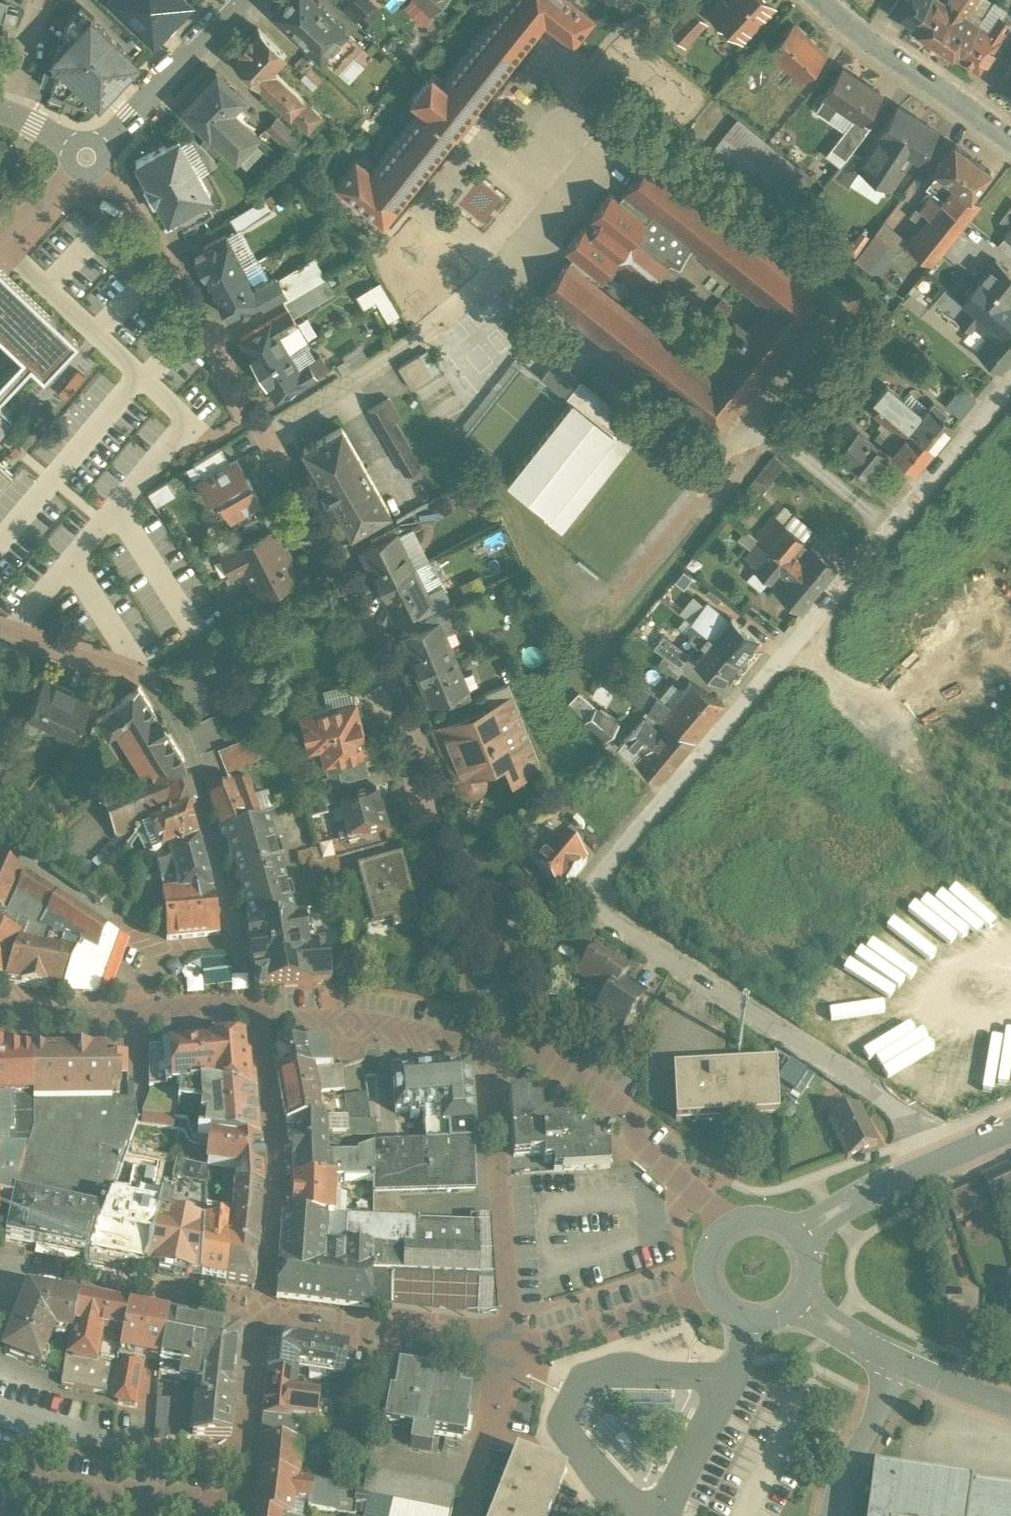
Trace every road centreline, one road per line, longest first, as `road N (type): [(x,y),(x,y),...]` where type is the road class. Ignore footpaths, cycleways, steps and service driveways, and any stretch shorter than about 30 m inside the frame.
road 1 (residential): [(945,1159),(878,1097),(624,934),(602,895),(612,864),(1010,385)]
road 2 (residential): [(504,1054),(513,1031),(499,953),(464,928),(409,720),(385,663),(133,205),(99,170)]
road 3 (residential): [(240,942),(191,756),(170,710),(123,667),(0,628)]
road 4 (residential): [(256,1018),(274,1122),(260,1317)]
road 5 (residential): [(729,1228),(645,1148),(625,1111),(536,1060),(504,1054)]
road 6 (residential): [(504,1342),(496,1072),(504,1054)]
road 7 (residential): [(0,846),(163,951),(240,942)]
road 8 (residential): [(256,1018),(0,1013)]
road 9 (residential): [(260,1317),(10,1264)]
road 10 (residential): [(504,1054),(382,1030),(256,1018)]
road 11 (residential): [(504,1342),(260,1317)]
road 12 (residential): [(1010,143),(823,0)]
road 13 (residential): [(41,1515),(52,1484),(239,1509)]
road 14 (residential): [(712,1289),(543,1346),(504,1342)]
road 15 (tertiary): [(244,0),(100,145)]
road 16 (residential): [(504,1342),(466,1515)]
road 17 (tertiary): [(945,1159),(795,1238)]
road 18 (residential): [(898,1365),(832,1515)]
road 19 (residential): [(260,1317),(246,1457)]
road 20 (residential): [(246,1457),(113,1445)]
road 21 (tertiary): [(796,1297),(898,1365)]
road 22 (tertiary): [(898,1365),(1010,1407)]

